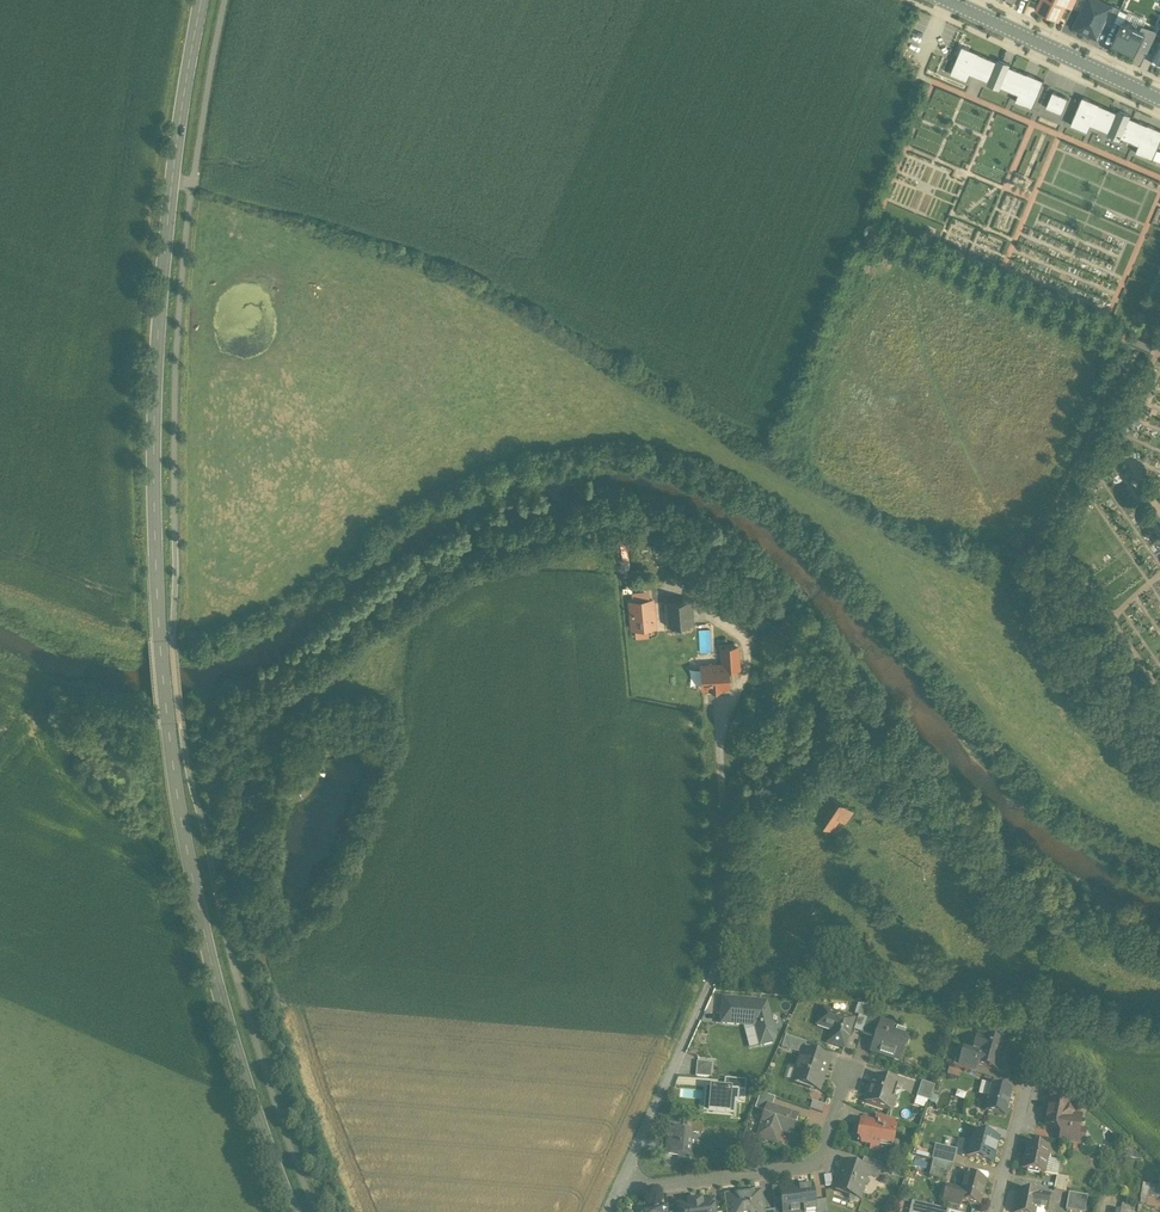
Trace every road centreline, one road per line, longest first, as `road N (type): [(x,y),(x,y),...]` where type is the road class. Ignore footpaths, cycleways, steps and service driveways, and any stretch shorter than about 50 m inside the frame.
road 1 (secondary): [(293,1211),(251,1103),(206,942),(174,780),(159,635),(157,343),(178,131),(203,0)]
road 2 (residential): [(622,1182),(722,940),(717,705)]
road 3 (residential): [(622,1182),(661,1186),(815,1164),(847,1075)]
road 4 (tertiary): [(945,0),(1159,99)]

